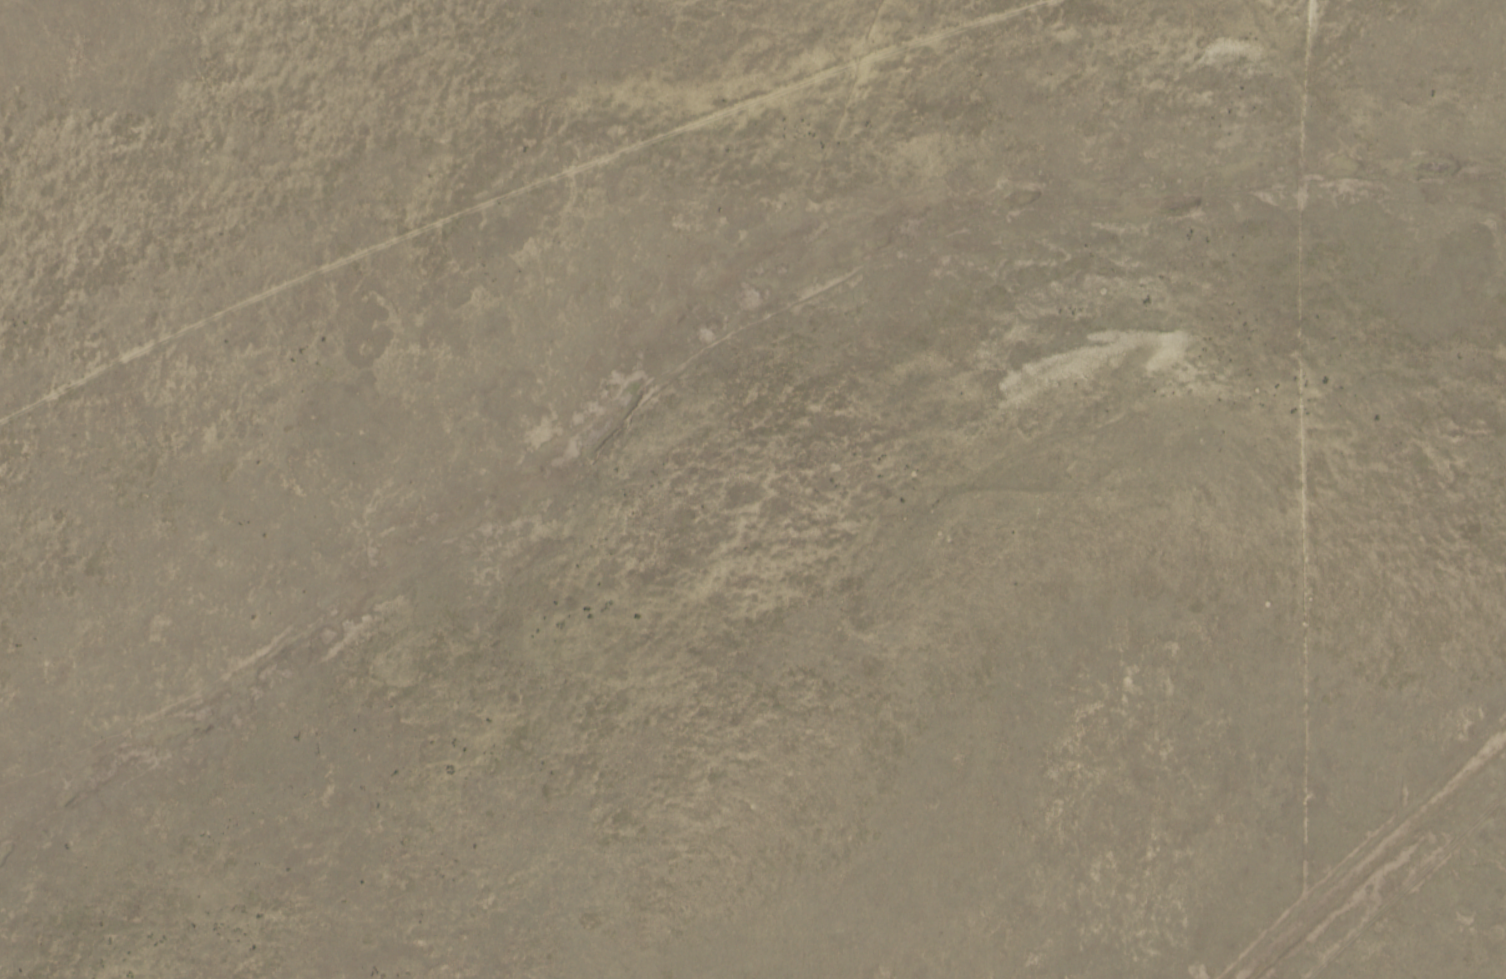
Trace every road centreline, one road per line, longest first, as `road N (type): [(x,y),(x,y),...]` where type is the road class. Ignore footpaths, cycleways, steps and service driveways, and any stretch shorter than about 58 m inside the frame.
road 1 (track): [(1219,978),(1505,738)]

